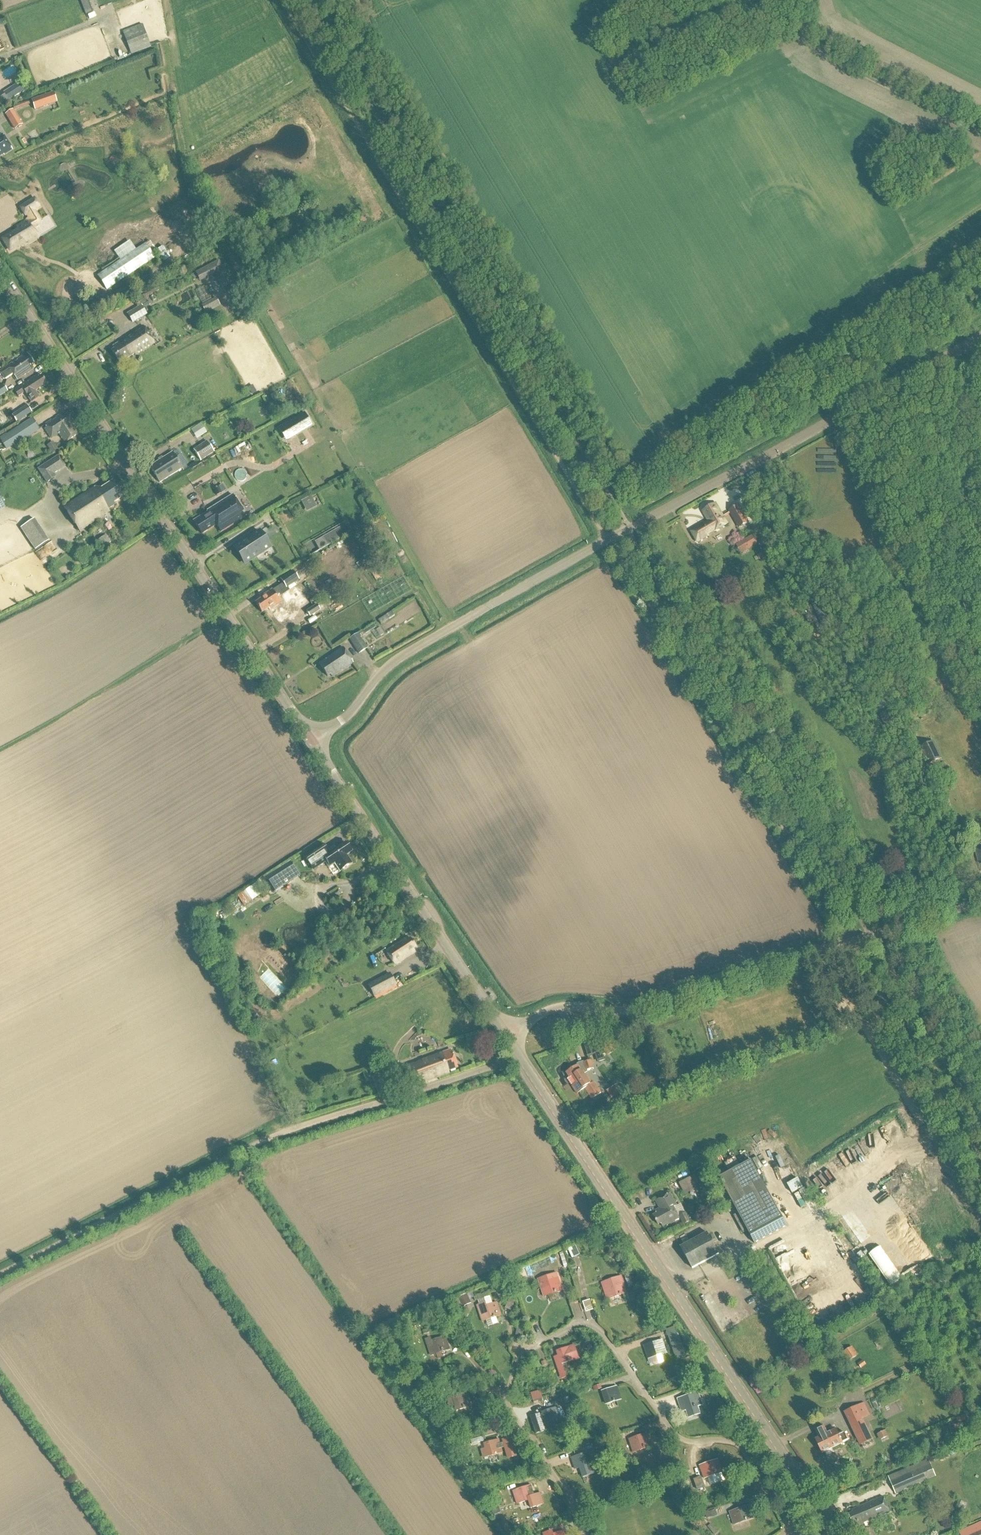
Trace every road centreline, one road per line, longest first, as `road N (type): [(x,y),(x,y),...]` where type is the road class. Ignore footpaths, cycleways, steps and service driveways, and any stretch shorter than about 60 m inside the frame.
road 1 (track): [(280,0),(980,1155)]
road 2 (unclassified): [(314,745),(391,664),(980,338)]
road 3 (tertiary): [(314,745),(0,273)]
road 4 (unclassified): [(0,1276),(279,1135),(520,1058)]
road 5 (tertiary): [(822,1514),(520,1058)]
road 6 (unclassified): [(508,1036),(548,1011),(642,1010),(980,903)]
road 7 (tertiary): [(508,1036),(314,745)]
road 8 (track): [(792,0),(812,49),(980,136)]

